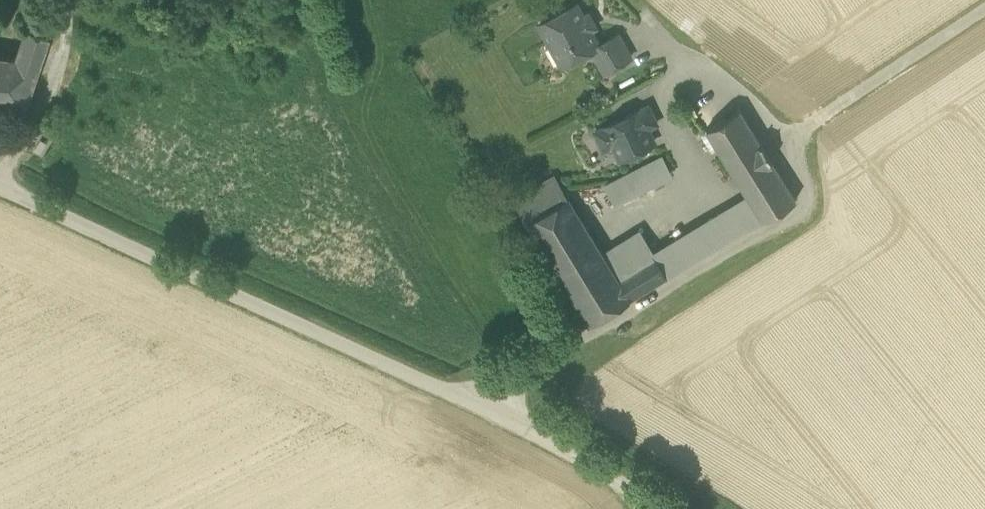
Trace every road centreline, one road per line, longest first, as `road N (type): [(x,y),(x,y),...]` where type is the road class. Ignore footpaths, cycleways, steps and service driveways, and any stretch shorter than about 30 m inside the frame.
road 1 (unclassified): [(667,508),(489,409),(0,188)]
road 2 (track): [(984,11),(786,145)]
road 3 (track): [(0,165),(41,113),(69,42),(65,0)]

